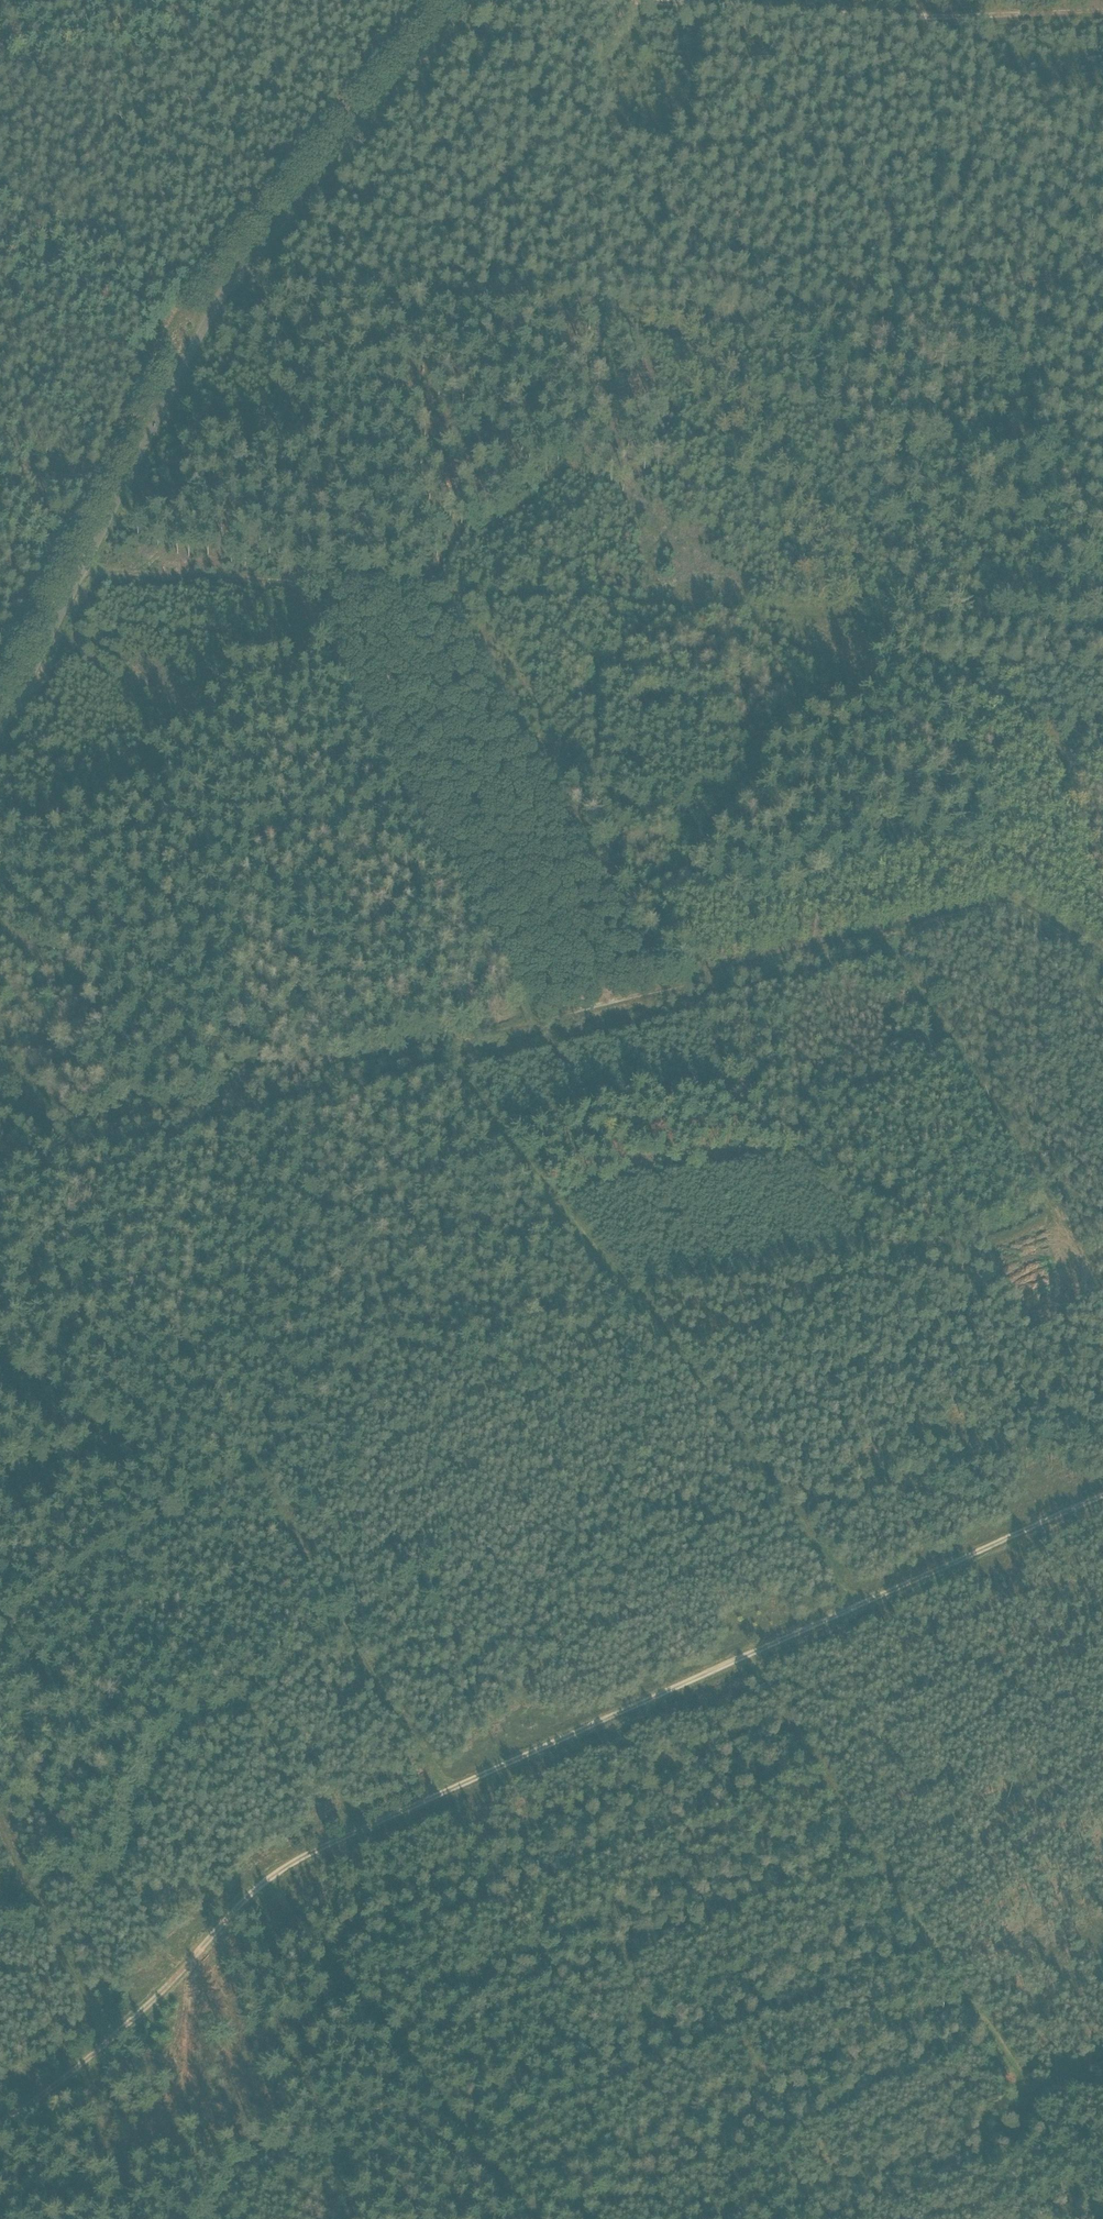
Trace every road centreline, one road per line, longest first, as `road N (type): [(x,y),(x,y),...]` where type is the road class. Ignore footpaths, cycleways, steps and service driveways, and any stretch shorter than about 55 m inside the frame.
road 1 (track): [(0,2117),(38,2101),(263,1881),(309,1850),(1102,1494)]
road 2 (track): [(0,1069),(98,1121),(955,899),(994,902),(1102,964)]
road 3 (unclassified): [(0,738),(215,302),(253,250),(483,0)]
road 4 (track): [(43,1092),(68,1166),(442,1790)]
road 5 (track): [(410,1039),(860,1602)]
road 6 (track): [(748,1651),(1102,2215)]
road 7 (track): [(650,0),(904,20),(1102,13)]
road 8 (track): [(880,934),(1102,1307)]
road 9 (track): [(0,1627),(246,1469)]
road 10 (track): [(0,1817),(105,2038)]

